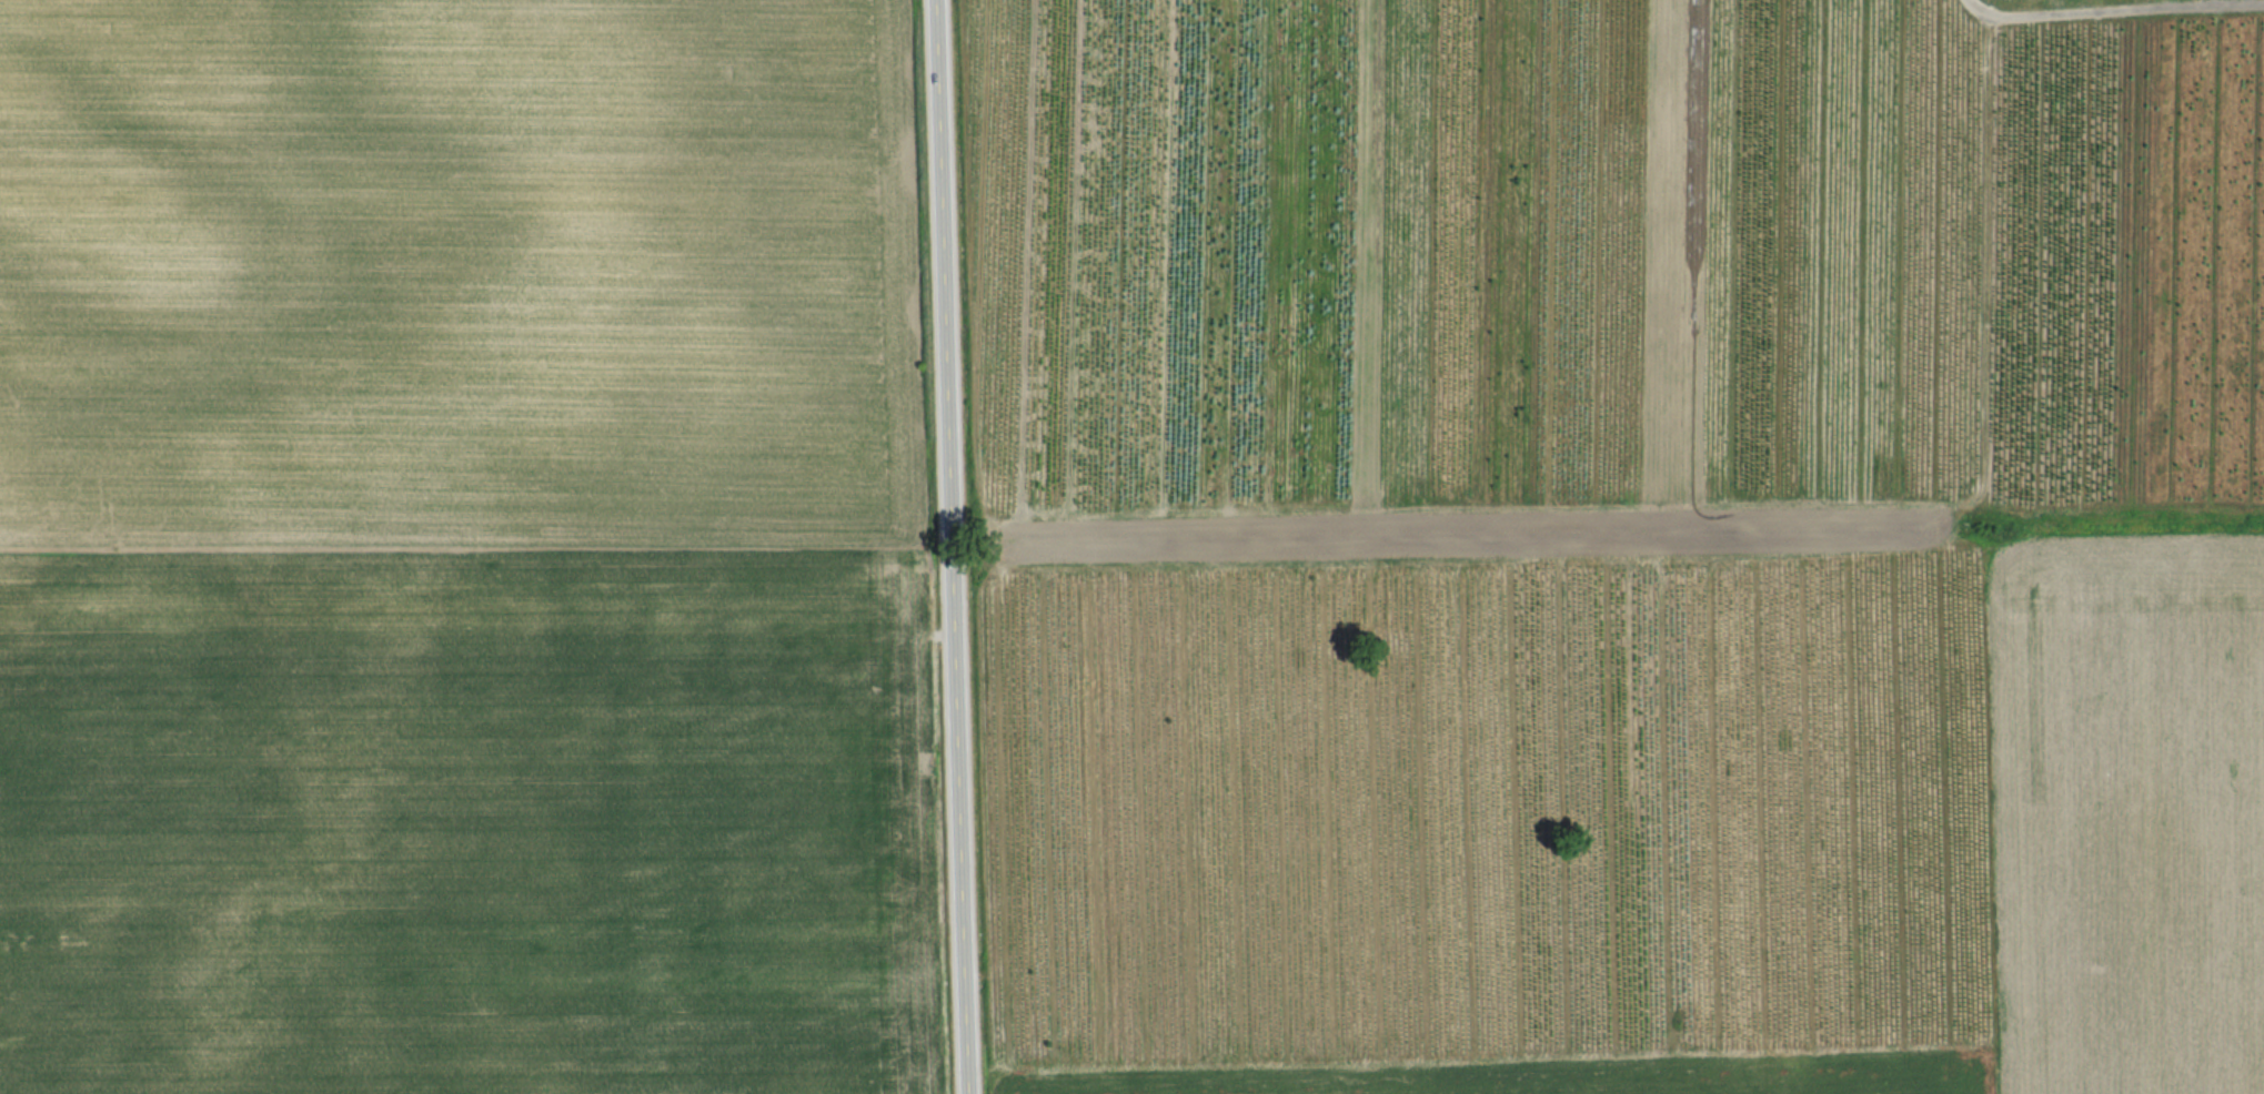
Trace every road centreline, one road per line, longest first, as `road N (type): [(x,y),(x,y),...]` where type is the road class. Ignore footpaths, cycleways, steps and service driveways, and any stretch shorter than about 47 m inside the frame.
road 1 (residential): [(932,0),(966,1093)]
road 2 (track): [(1969,0),(2001,16),(2263,1)]

